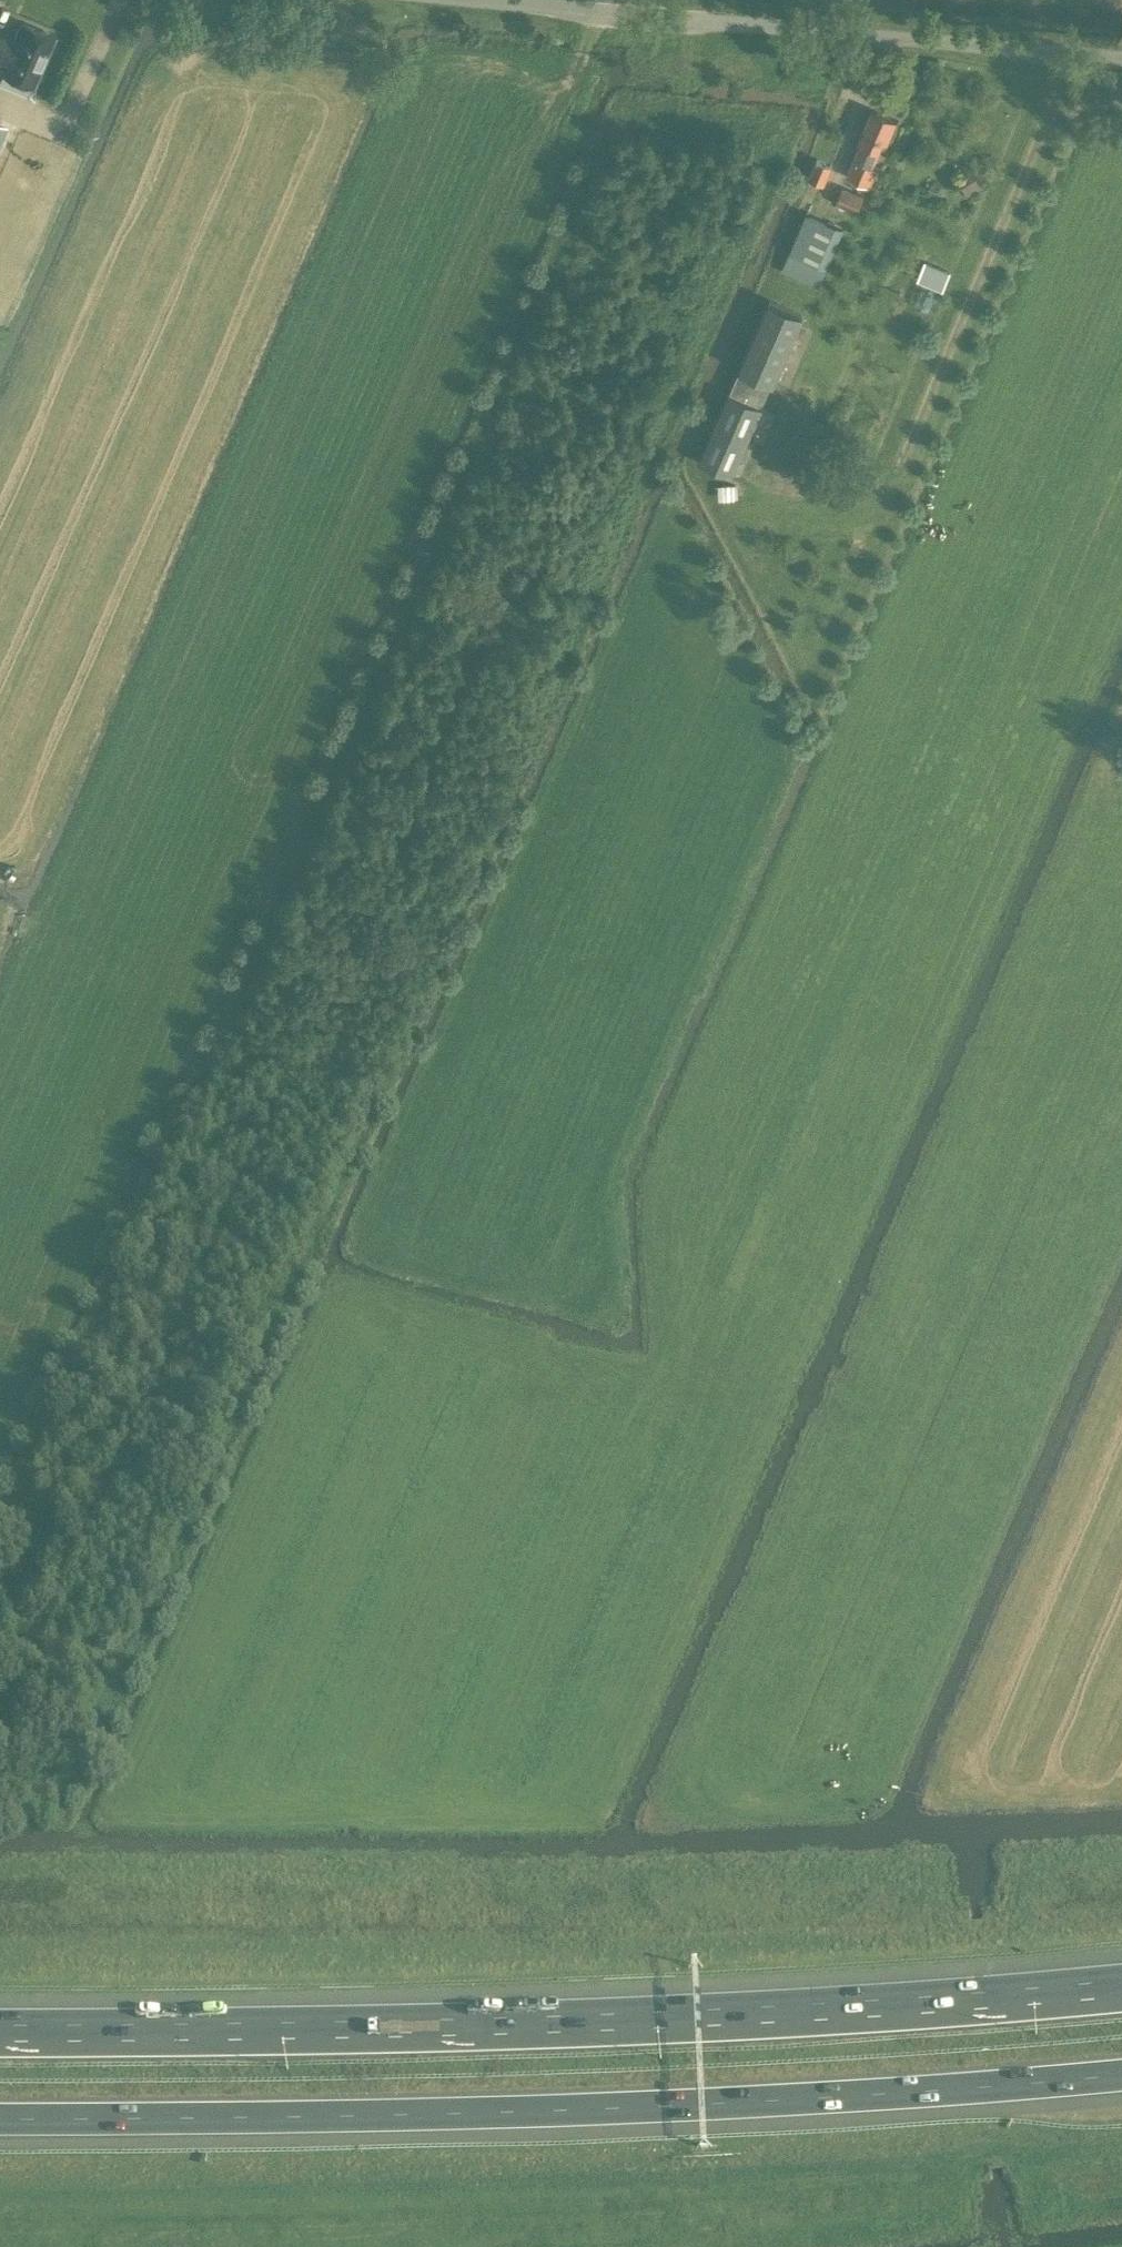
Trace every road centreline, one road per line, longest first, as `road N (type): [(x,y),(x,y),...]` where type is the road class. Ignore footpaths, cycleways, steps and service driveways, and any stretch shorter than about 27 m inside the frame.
road 1 (motorway): [(1121,1988),(498,2025),(0,2034)]
road 2 (motorway): [(0,2119),(505,2112),(1121,2075)]
road 3 (unclassified): [(1121,58),(517,0)]

